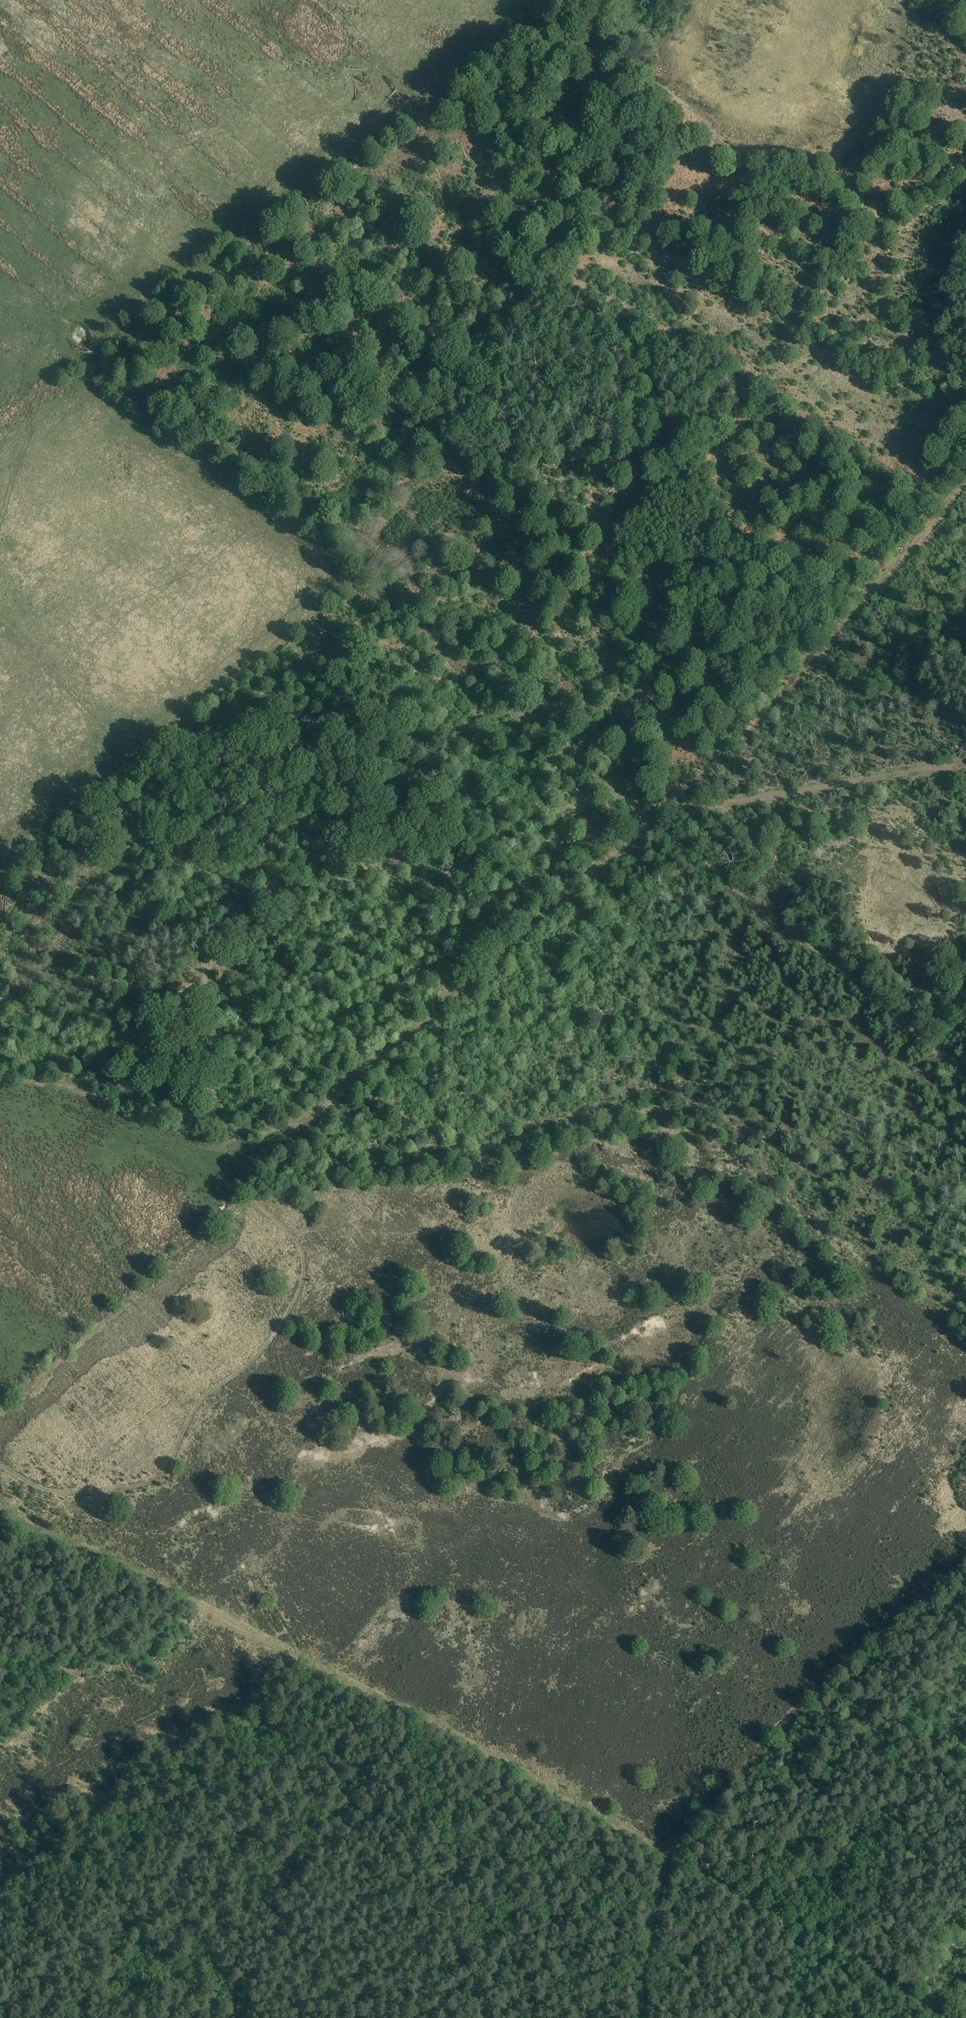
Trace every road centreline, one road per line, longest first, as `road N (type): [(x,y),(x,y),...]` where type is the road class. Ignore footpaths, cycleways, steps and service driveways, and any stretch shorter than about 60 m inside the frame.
road 1 (track): [(674,1856),(127,1565),(40,1537),(0,1499)]
road 2 (track): [(257,1185),(298,1150),(319,1113),(659,813)]
road 3 (track): [(965,1567),(798,1700),(674,1856)]
road 4 (track): [(955,2017),(674,1856)]
road 5 (track): [(659,813),(965,766)]
road 6 (track): [(674,1856),(640,2017)]

